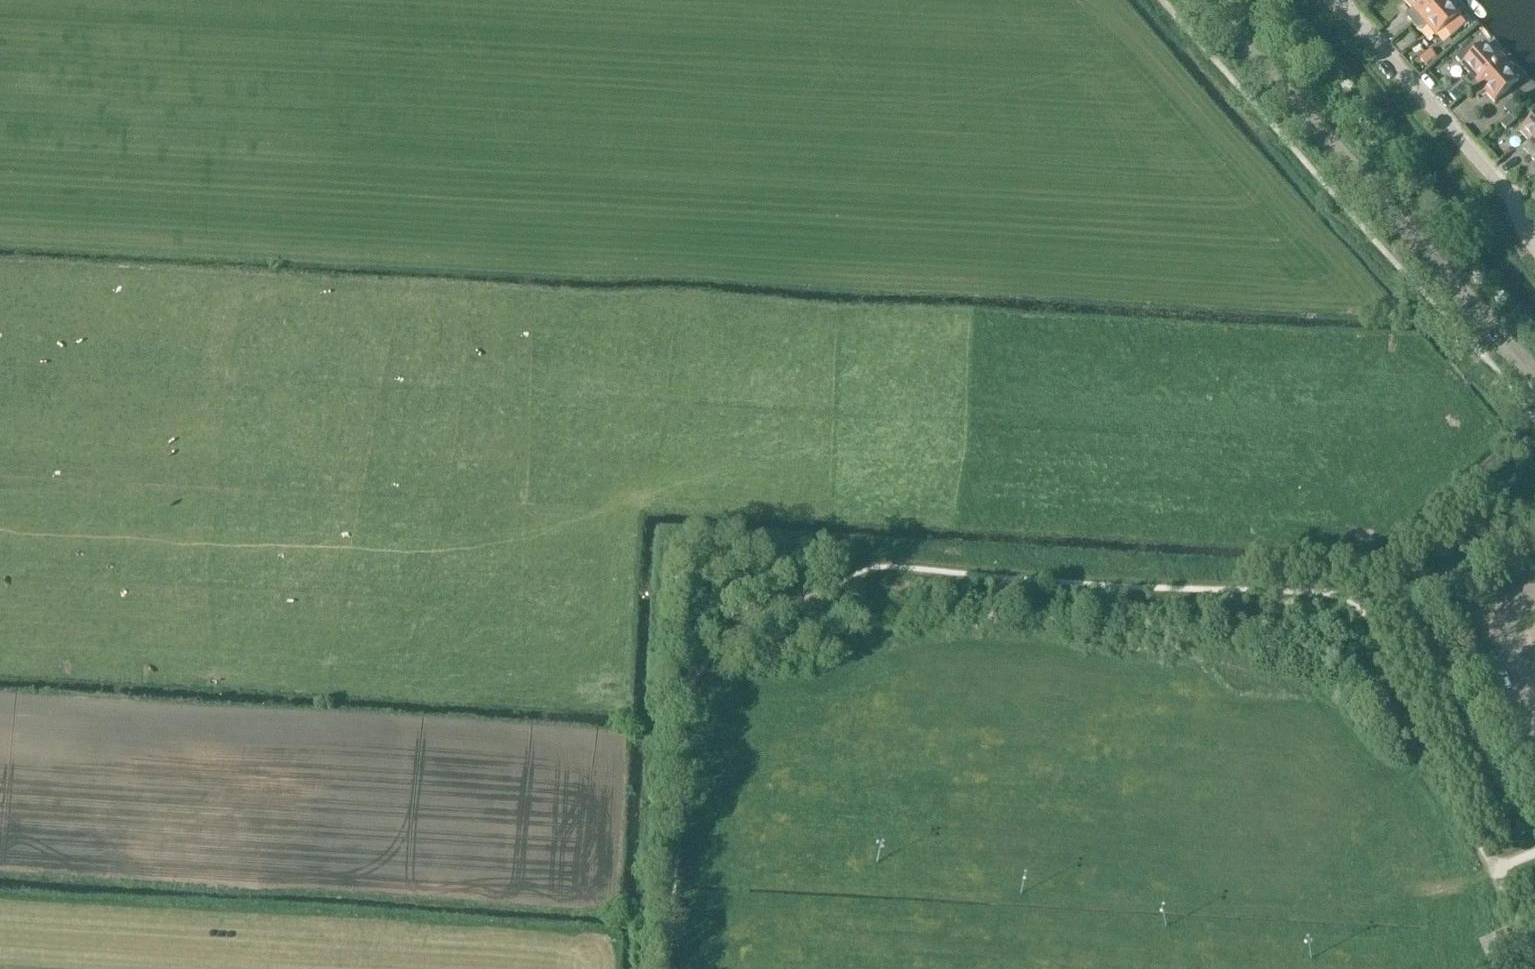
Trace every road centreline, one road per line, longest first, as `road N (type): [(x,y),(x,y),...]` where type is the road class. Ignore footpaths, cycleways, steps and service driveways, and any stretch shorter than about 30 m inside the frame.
road 1 (tertiary): [(1534,382),(1204,0)]
road 2 (residential): [(1534,243),(1510,192),(1339,0)]

